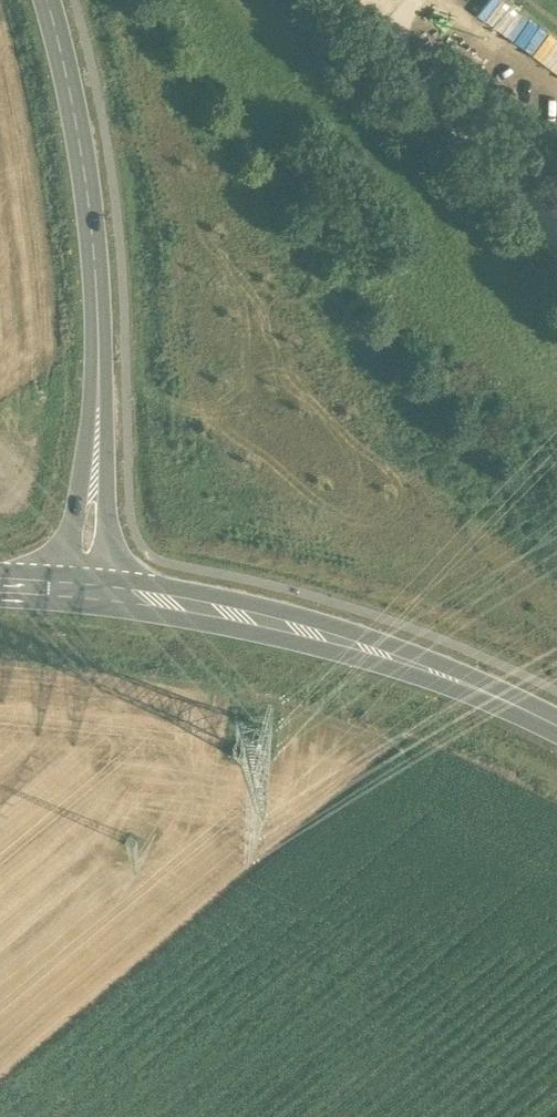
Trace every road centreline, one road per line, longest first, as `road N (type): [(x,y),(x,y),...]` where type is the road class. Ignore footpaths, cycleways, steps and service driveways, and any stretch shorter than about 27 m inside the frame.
road 1 (tertiary): [(87,591),(100,352),(95,274),(71,103),(45,0)]
road 2 (secondary): [(556,729),(351,642),(209,604),(87,591)]

